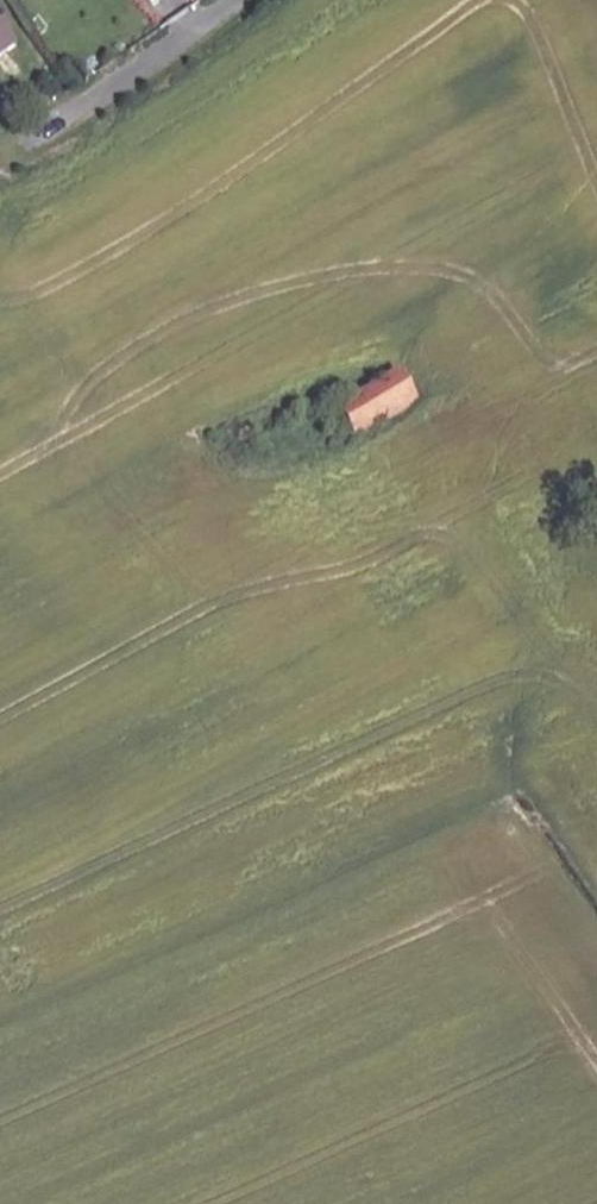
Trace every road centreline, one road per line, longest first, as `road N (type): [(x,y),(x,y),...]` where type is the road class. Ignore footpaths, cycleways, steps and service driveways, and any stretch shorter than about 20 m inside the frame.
road 1 (unclassified): [(234,0),(47,125)]

